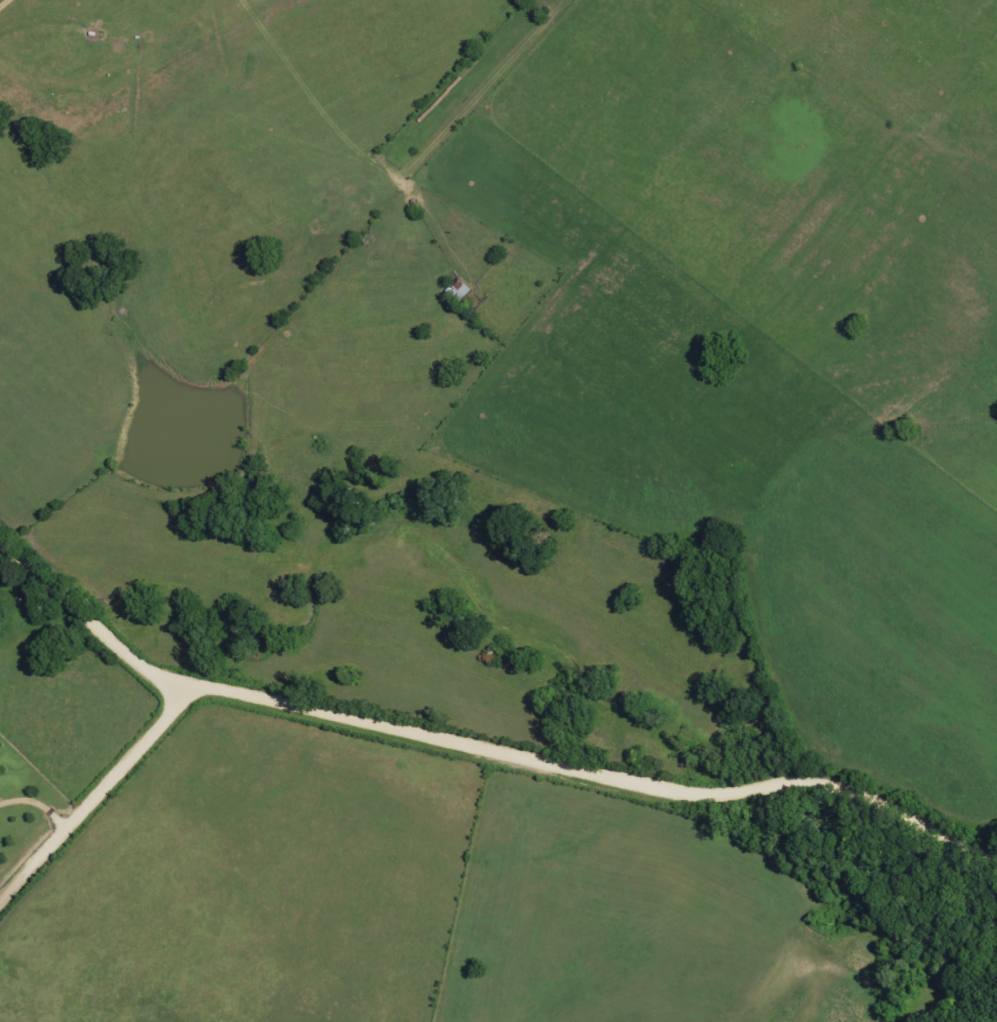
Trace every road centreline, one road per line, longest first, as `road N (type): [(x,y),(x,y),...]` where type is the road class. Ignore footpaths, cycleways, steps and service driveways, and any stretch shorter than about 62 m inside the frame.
road 1 (residential): [(187,683),(677,795),(837,782),(996,861)]
road 2 (residential): [(0,901),(161,731),(187,683)]
road 3 (residential): [(187,683),(151,675),(0,542)]

